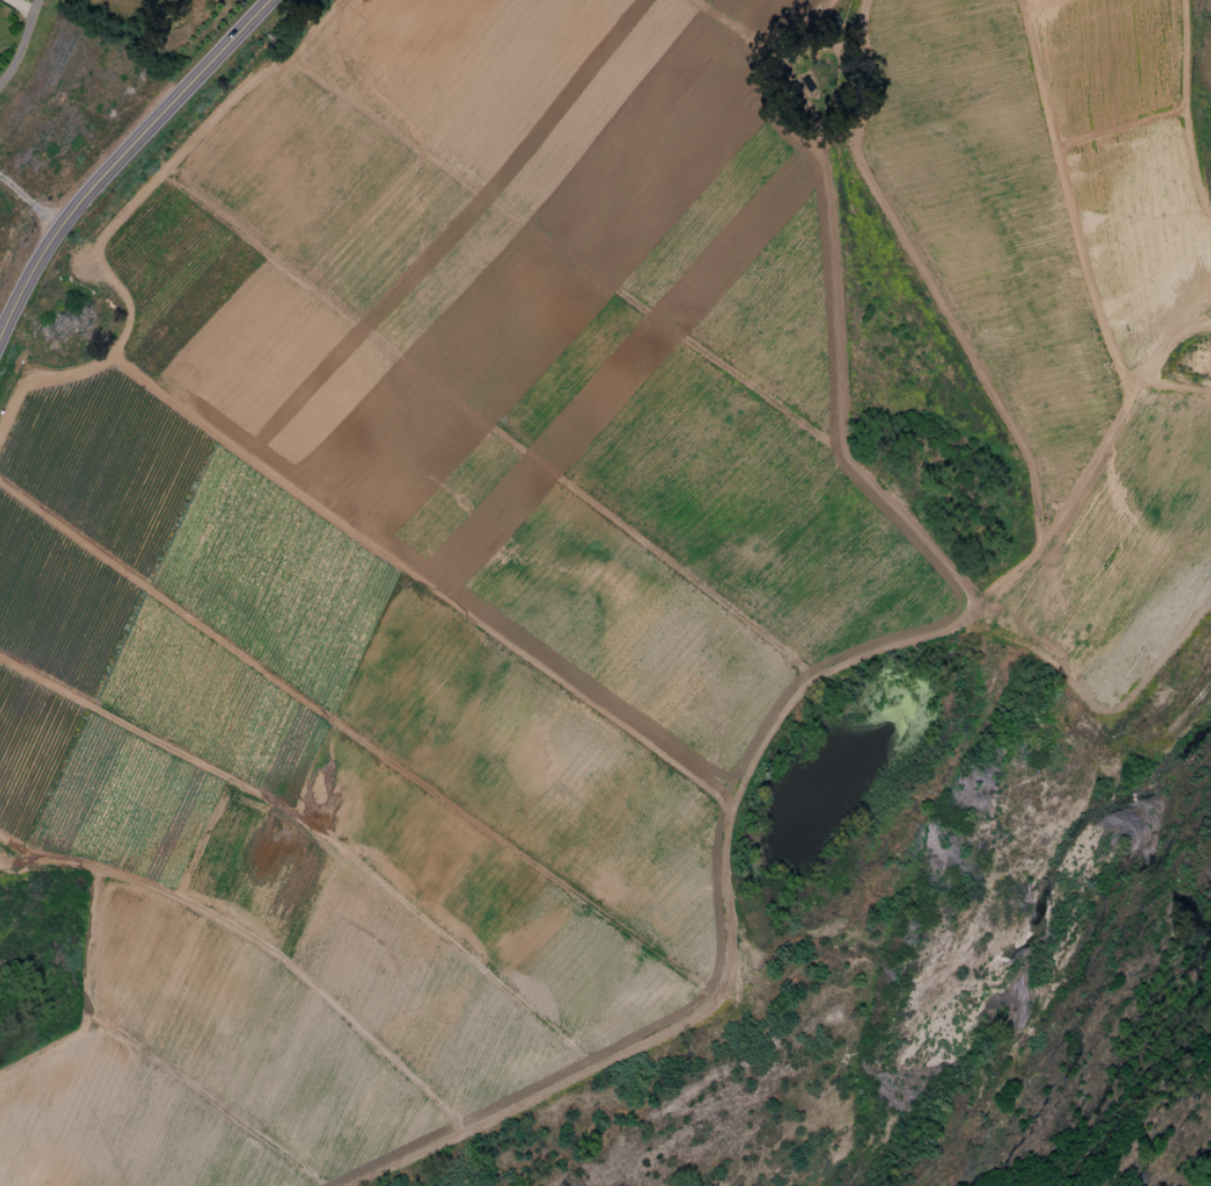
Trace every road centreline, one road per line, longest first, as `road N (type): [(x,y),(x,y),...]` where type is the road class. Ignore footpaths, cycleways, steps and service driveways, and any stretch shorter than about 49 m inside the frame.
road 1 (secondary): [(0,334),(40,252),(78,202),(267,0)]

